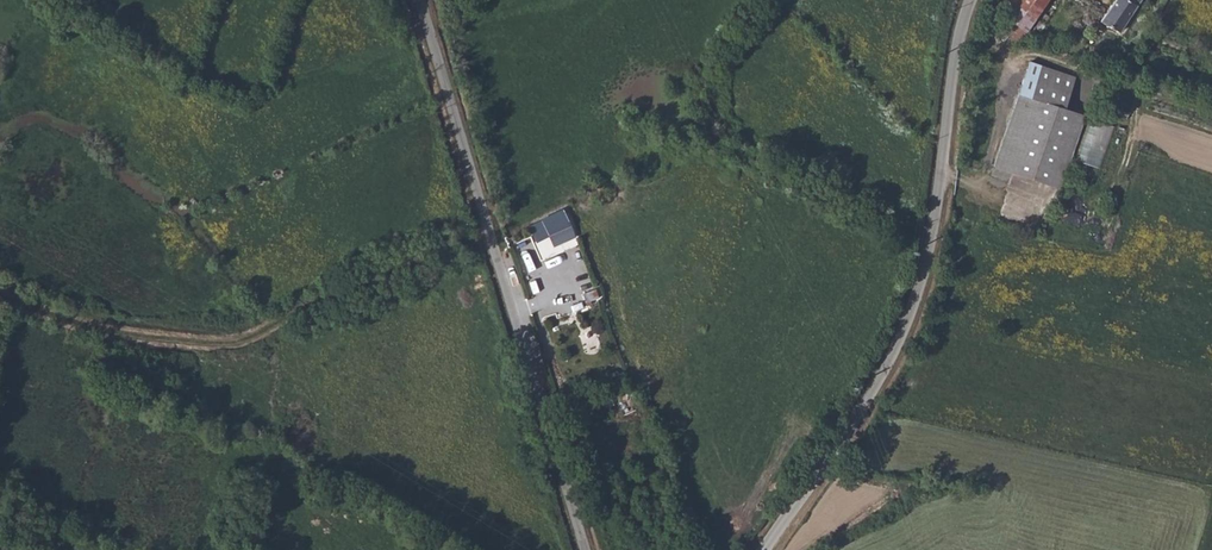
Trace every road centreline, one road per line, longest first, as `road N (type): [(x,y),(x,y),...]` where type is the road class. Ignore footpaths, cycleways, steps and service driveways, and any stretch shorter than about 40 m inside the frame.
road 1 (unclassified): [(972,0),(921,269),(883,363),(763,549)]
road 2 (unclassified): [(585,549),(420,0)]

